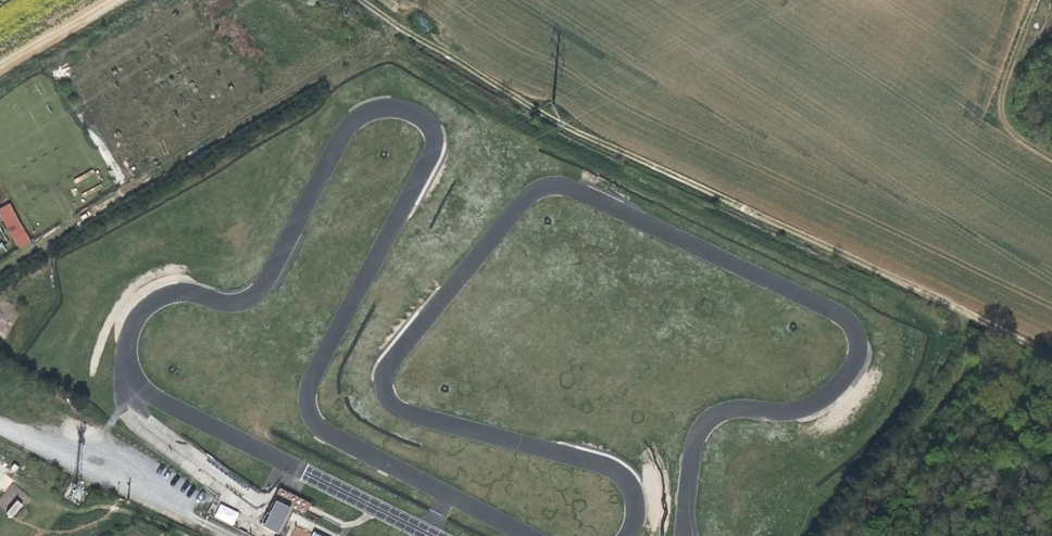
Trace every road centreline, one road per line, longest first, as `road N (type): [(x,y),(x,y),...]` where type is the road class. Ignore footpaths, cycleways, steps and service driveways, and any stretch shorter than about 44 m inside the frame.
road 1 (track): [(1051,358),(578,131),(374,0)]
road 2 (track): [(1034,0),(1001,85),(1001,111),(1051,148)]
road 3 (track): [(0,69),(116,0)]

